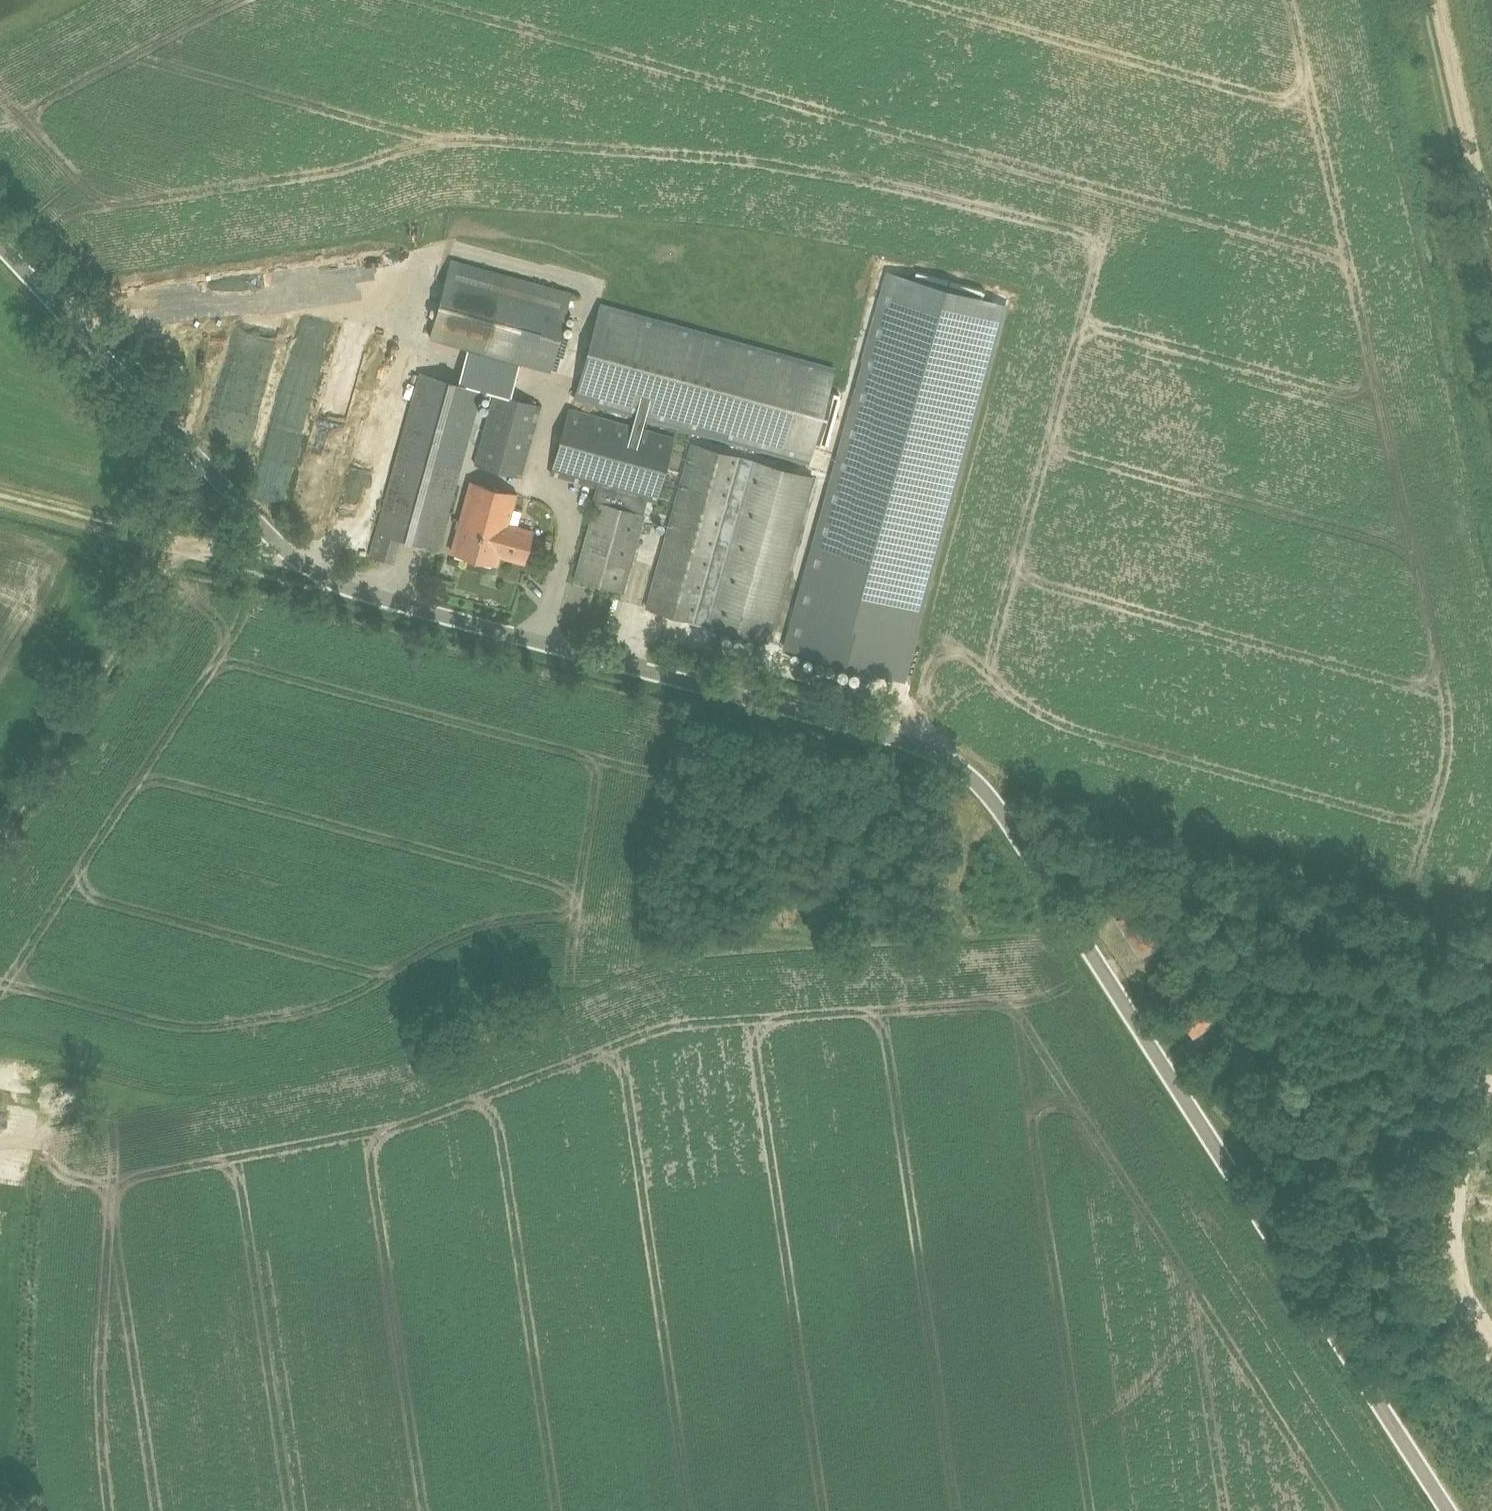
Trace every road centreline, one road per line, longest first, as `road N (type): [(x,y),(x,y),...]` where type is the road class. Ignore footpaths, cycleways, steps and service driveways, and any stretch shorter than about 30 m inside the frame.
road 1 (unclassified): [(1453,1510),(972,775),(916,749),(353,592),(309,570),(0,251)]
road 2 (track): [(0,839),(199,540)]
road 3 (track): [(285,553),(269,559),(0,488)]
road 4 (track): [(1491,1087),(1464,1159),(1451,1226),(1461,1290),(1491,1335)]
road 5 (track): [(1441,0),(1491,225)]

